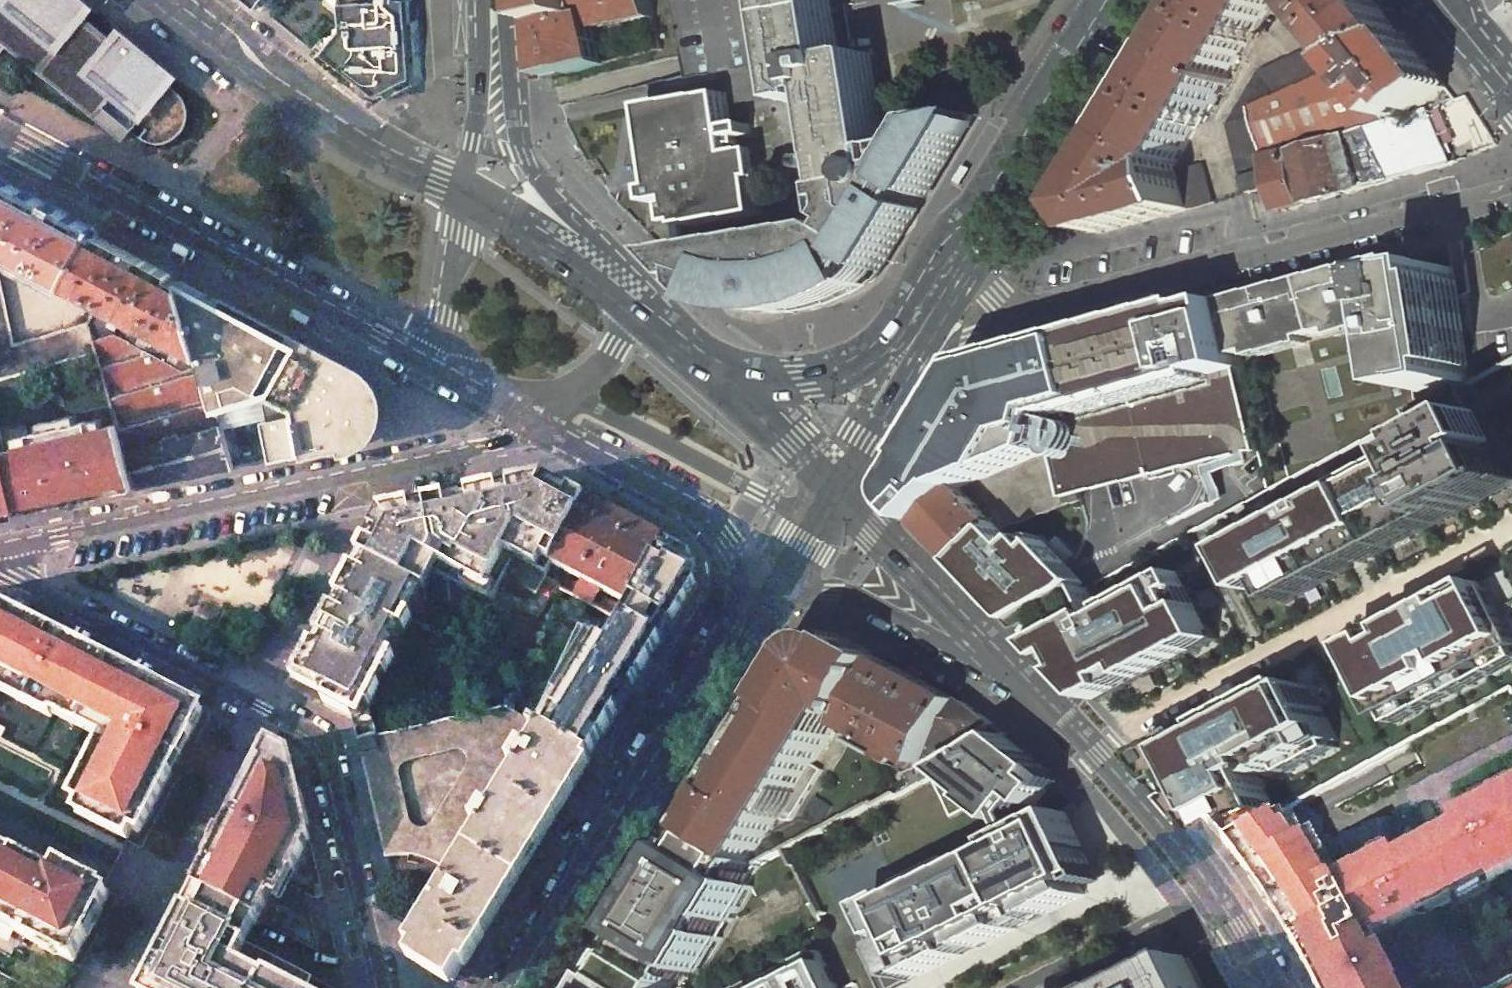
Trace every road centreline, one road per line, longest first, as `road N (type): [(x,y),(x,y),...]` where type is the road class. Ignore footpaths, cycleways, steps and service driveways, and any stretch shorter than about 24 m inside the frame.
road 1 (residential): [(385,987),(323,735),(0,571)]
road 2 (residential): [(0,128),(536,417)]
road 3 (residential): [(0,545),(503,443),(536,417)]
road 4 (unclassified): [(1024,320),(1511,185)]
road 5 (primary): [(749,624),(530,987)]
road 6 (primary): [(474,196),(347,123),(181,0)]
road 7 (secondary): [(1070,716),(829,483)]
road 8 (secondary): [(1070,716),(787,556)]
road 9 (residential): [(536,417),(729,535),(748,562),(749,624)]
road 10 (primary): [(1133,0),(969,260)]
road 11 (primary): [(829,483),(795,437),(643,308)]
road 12 (secondary): [(1223,905),(1070,716)]
road 13 (primary): [(643,308),(474,196)]
road 14 (residential): [(490,0),(489,118),(474,196)]
road 15 (residential): [(1223,905),(1048,987)]
road 16 (unclassified): [(536,417),(625,337),(643,308)]
road 17 (primary): [(910,355),(829,483)]

